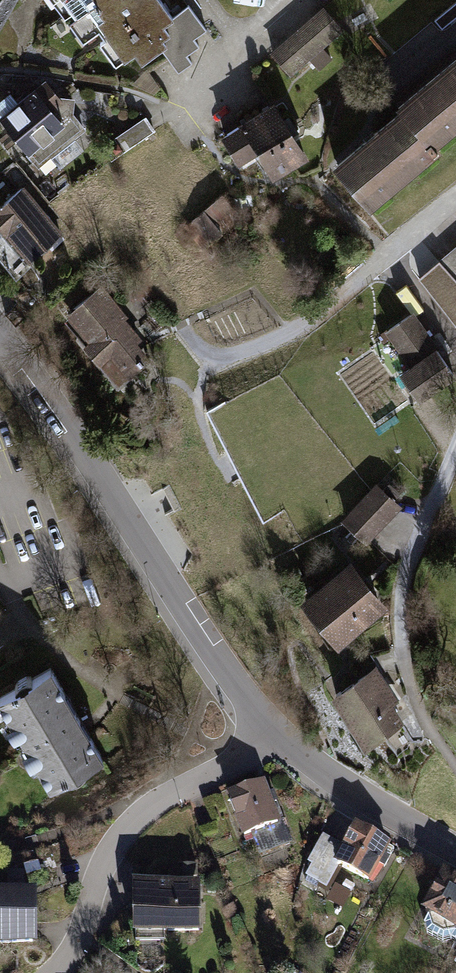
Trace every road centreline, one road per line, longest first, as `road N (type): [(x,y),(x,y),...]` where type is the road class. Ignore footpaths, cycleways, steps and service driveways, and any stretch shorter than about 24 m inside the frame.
road 1 (residential): [(0,358),(280,747)]
road 2 (residential): [(280,747),(177,794),(111,860),(59,972)]
road 3 (residential): [(280,747),(455,853)]

